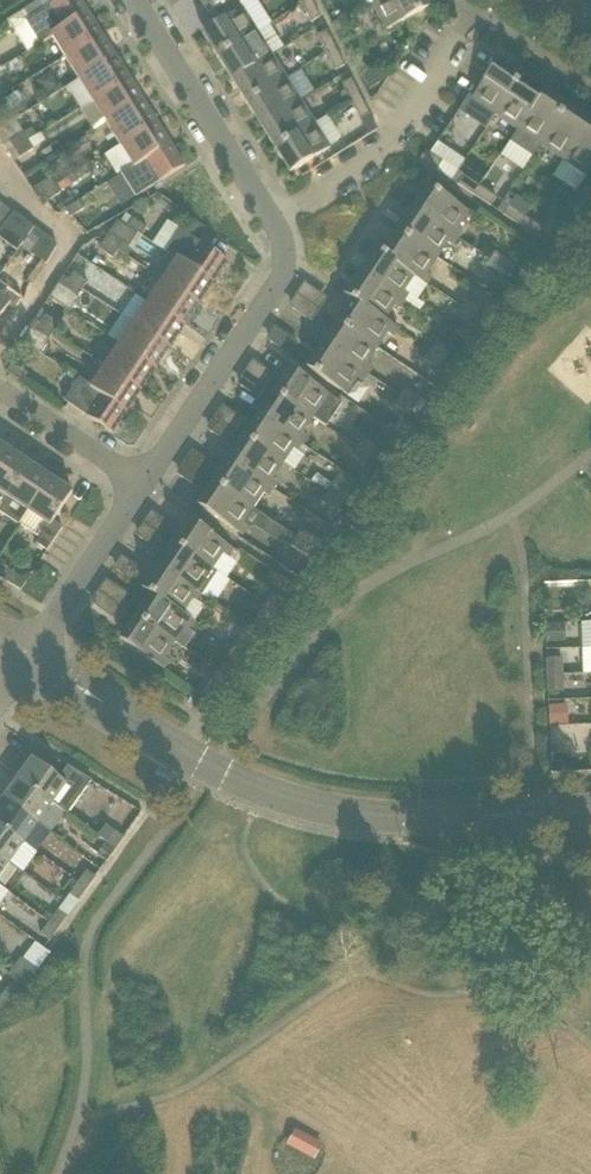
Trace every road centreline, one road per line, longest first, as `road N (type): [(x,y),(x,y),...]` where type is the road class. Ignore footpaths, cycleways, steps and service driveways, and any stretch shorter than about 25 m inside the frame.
road 1 (tertiary): [(273,796),(329,813),(410,820),(590,811)]
road 2 (residential): [(143,488),(281,284),(287,254),(274,222)]
road 3 (residential): [(274,222),(389,142),(473,14)]
road 4 (tertiary): [(273,796),(218,774),(29,654)]
road 5 (residential): [(274,222),(132,0)]
road 6 (residential): [(29,654),(143,488)]
road 7 (residential): [(143,488),(0,389)]

